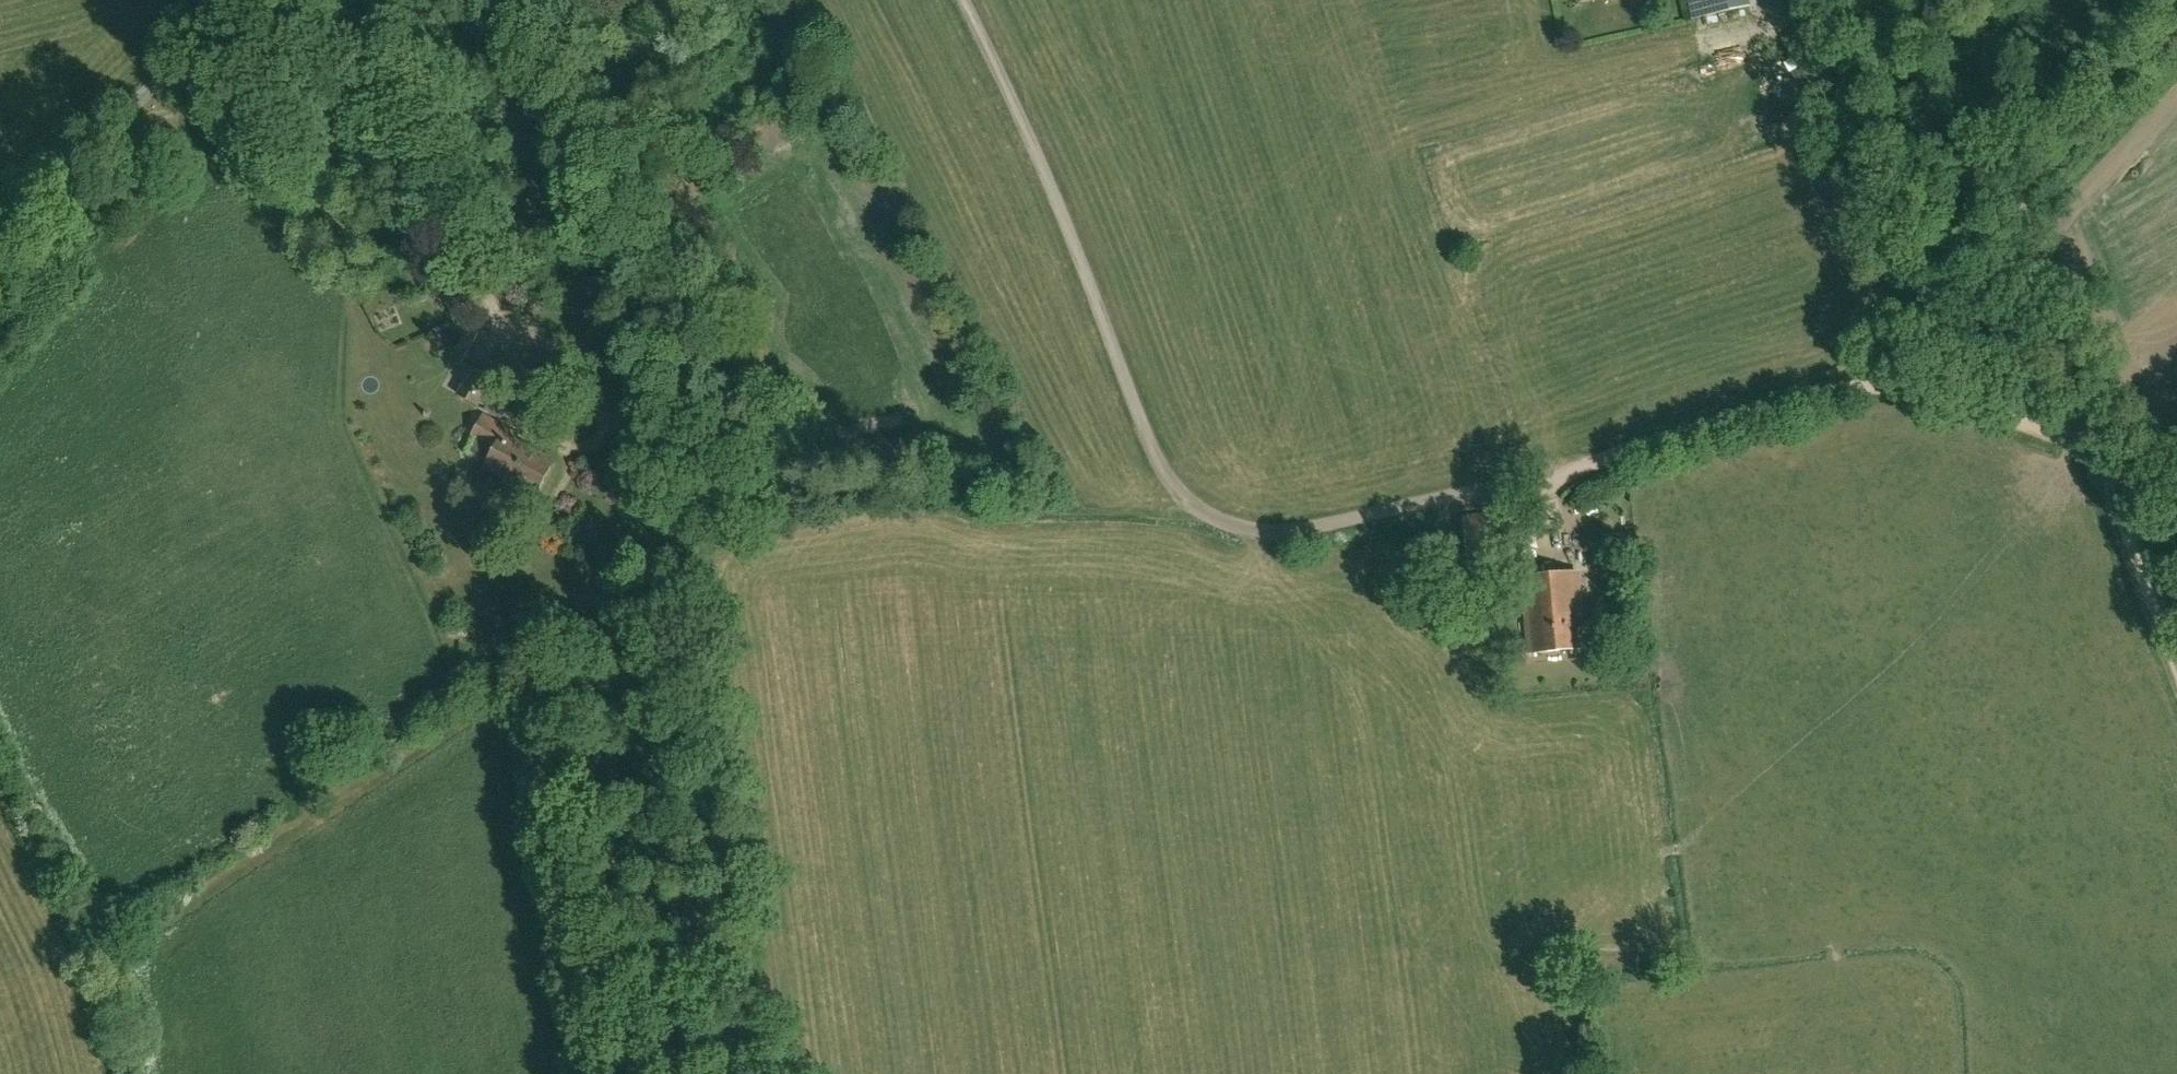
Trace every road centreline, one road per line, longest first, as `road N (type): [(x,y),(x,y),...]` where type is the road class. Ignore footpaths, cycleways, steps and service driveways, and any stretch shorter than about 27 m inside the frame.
road 1 (unclassified): [(0,241),(130,117),(228,0)]
road 2 (track): [(984,506),(1203,513)]

